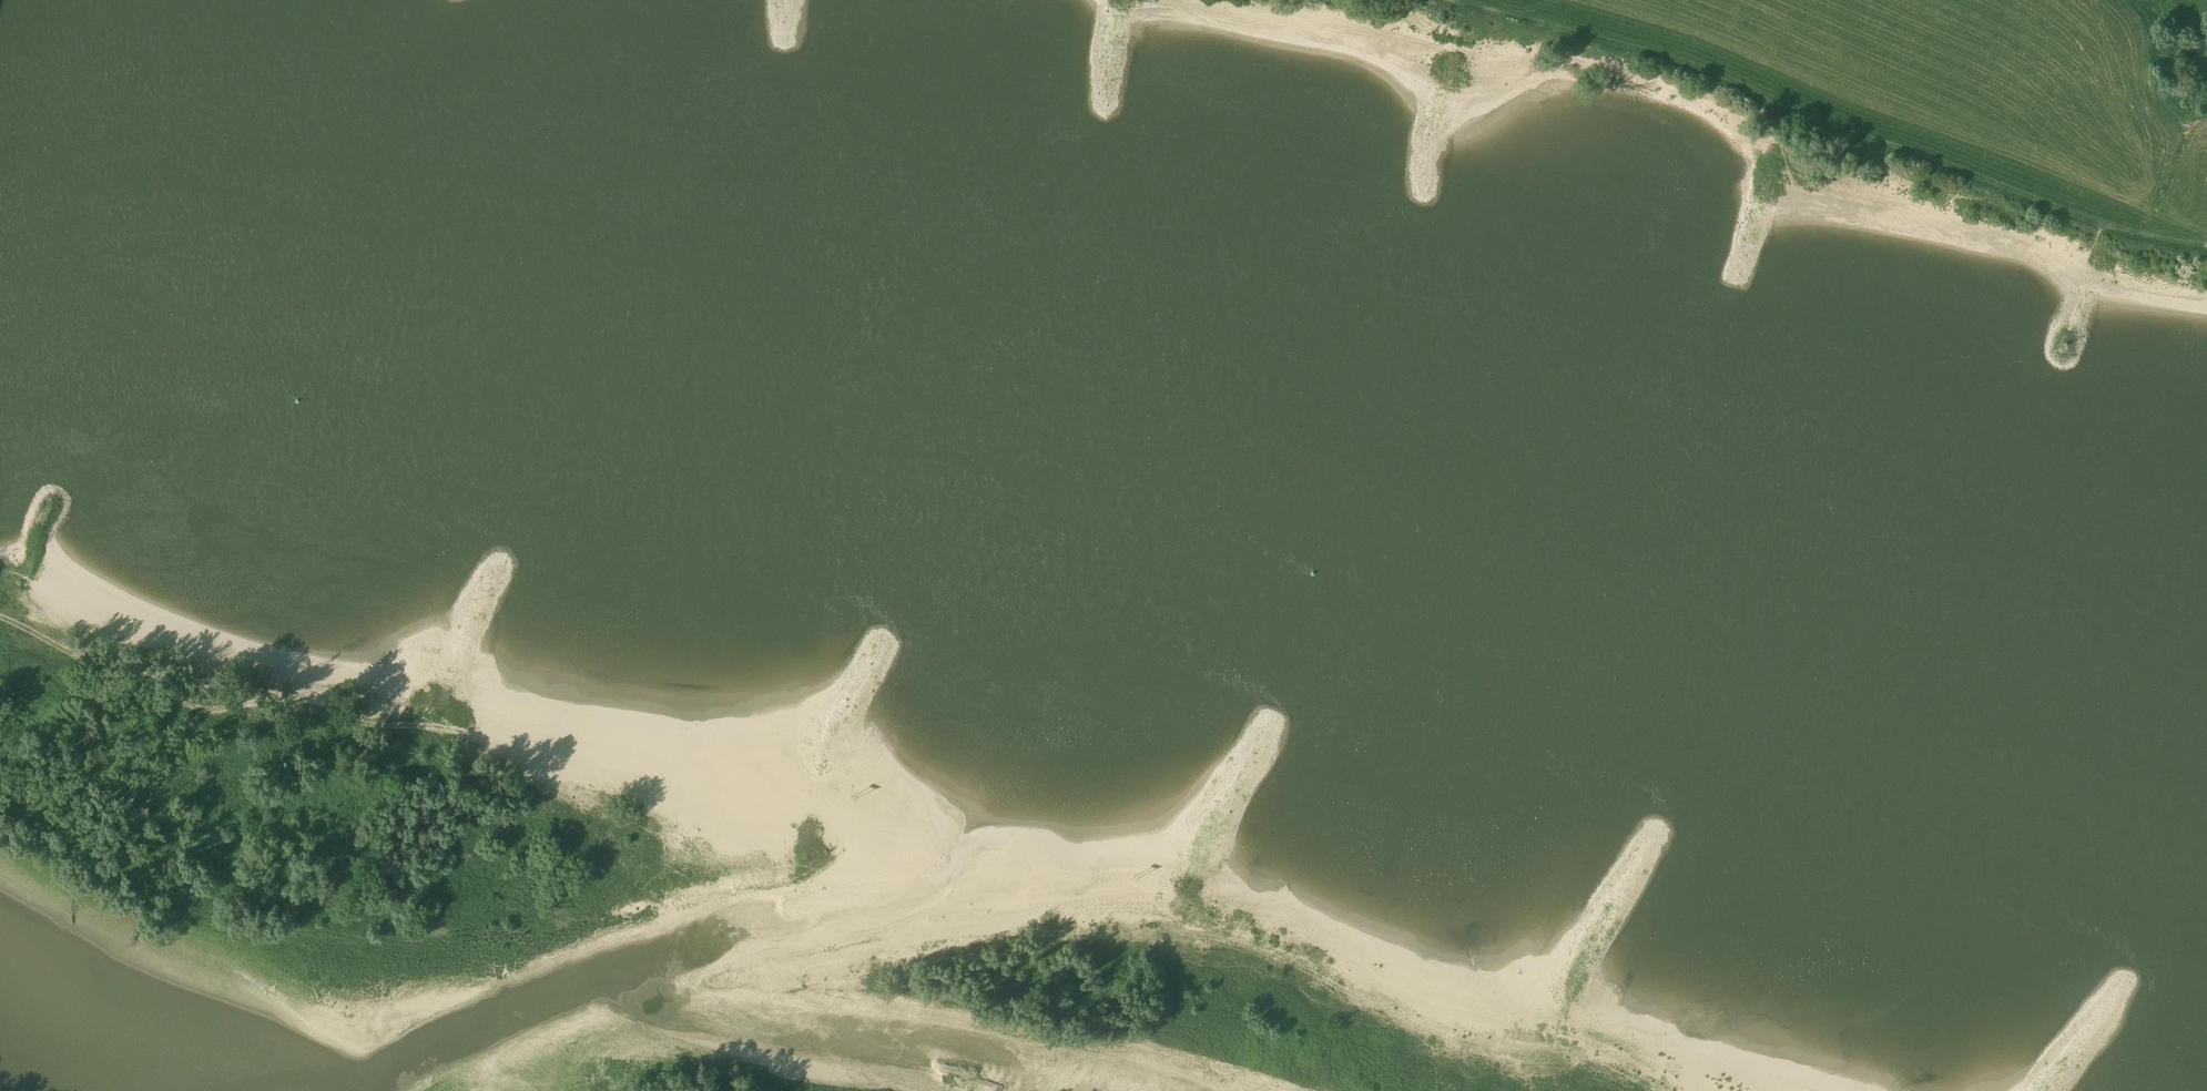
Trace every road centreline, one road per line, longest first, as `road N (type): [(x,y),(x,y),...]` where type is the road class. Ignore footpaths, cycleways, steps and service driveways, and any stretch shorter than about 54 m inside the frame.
road 1 (track): [(2206,245),(2022,196),(1829,127),(1732,78),(1491,0)]

